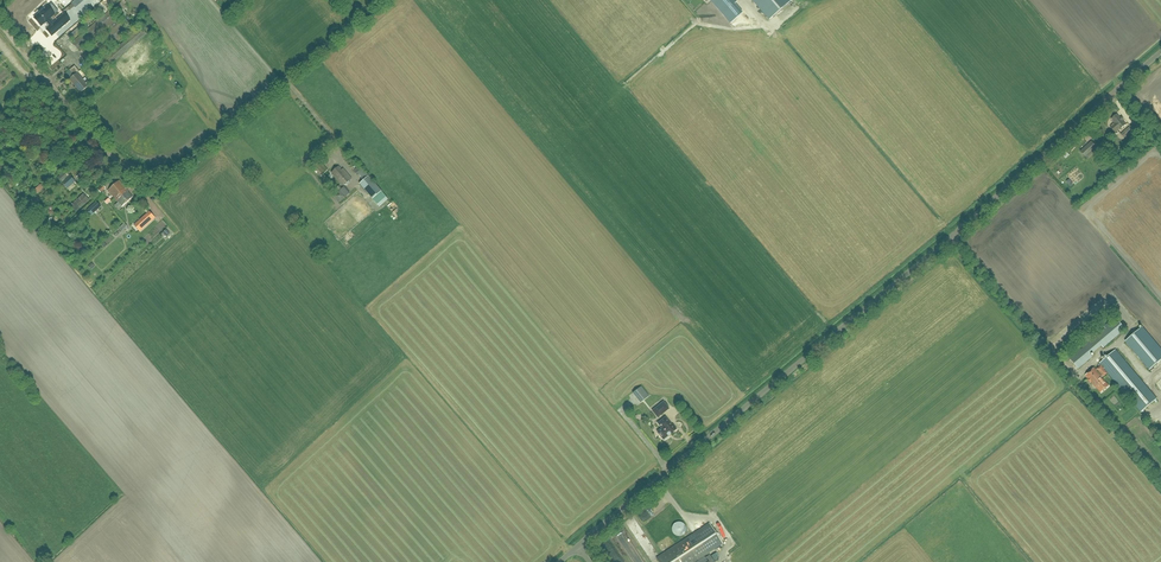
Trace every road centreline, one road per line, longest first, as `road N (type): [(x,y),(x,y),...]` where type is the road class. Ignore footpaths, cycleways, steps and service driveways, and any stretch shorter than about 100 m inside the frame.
road 1 (unclassified): [(577,546),(883,296),(1160,53)]
road 2 (unclassified): [(0,24),(115,160),(157,173),(192,158),(381,0)]

